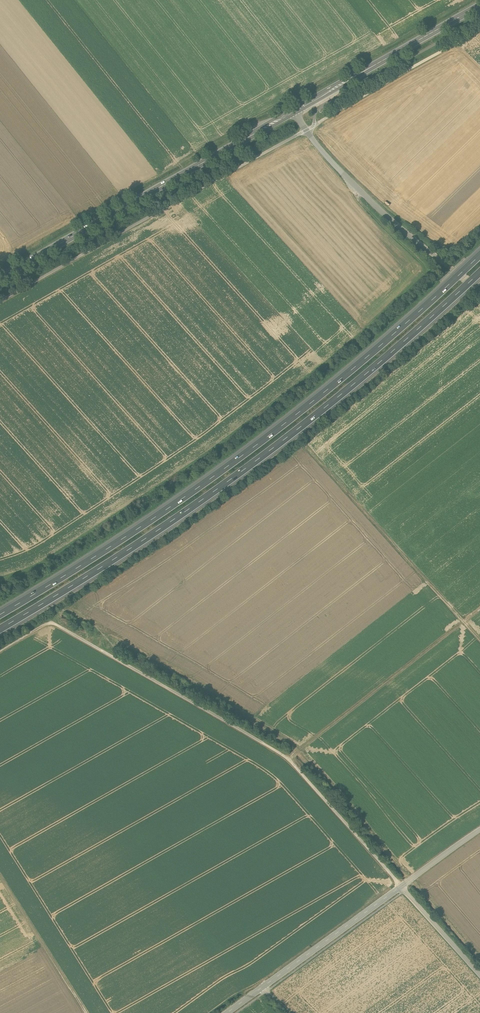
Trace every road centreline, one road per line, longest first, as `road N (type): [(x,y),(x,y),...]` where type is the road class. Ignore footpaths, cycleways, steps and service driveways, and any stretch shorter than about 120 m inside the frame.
road 1 (track): [(0,580),(25,577),(207,456),(429,272),(359,203),(356,188)]
road 2 (motorway): [(479,252),(237,459),(0,612)]
road 3 (motorway): [(0,630),(245,470),(479,271)]
road 4 (track): [(0,265),(469,0)]
road 5 (track): [(401,887),(289,760),(62,626),(0,656)]
road 6 (secondary): [(293,111),(0,278)]
road 7 (unclassified): [(479,291),(371,203),(293,111)]
road 8 (track): [(479,609),(289,760)]
road 9 (track): [(463,622),(306,446)]
road 10 (unclassified): [(401,887),(226,1012)]
road 11 (secondary): [(479,5),(293,111)]
road 12 (track): [(313,126),(479,30)]
road 13 (track): [(0,866),(90,1012)]

